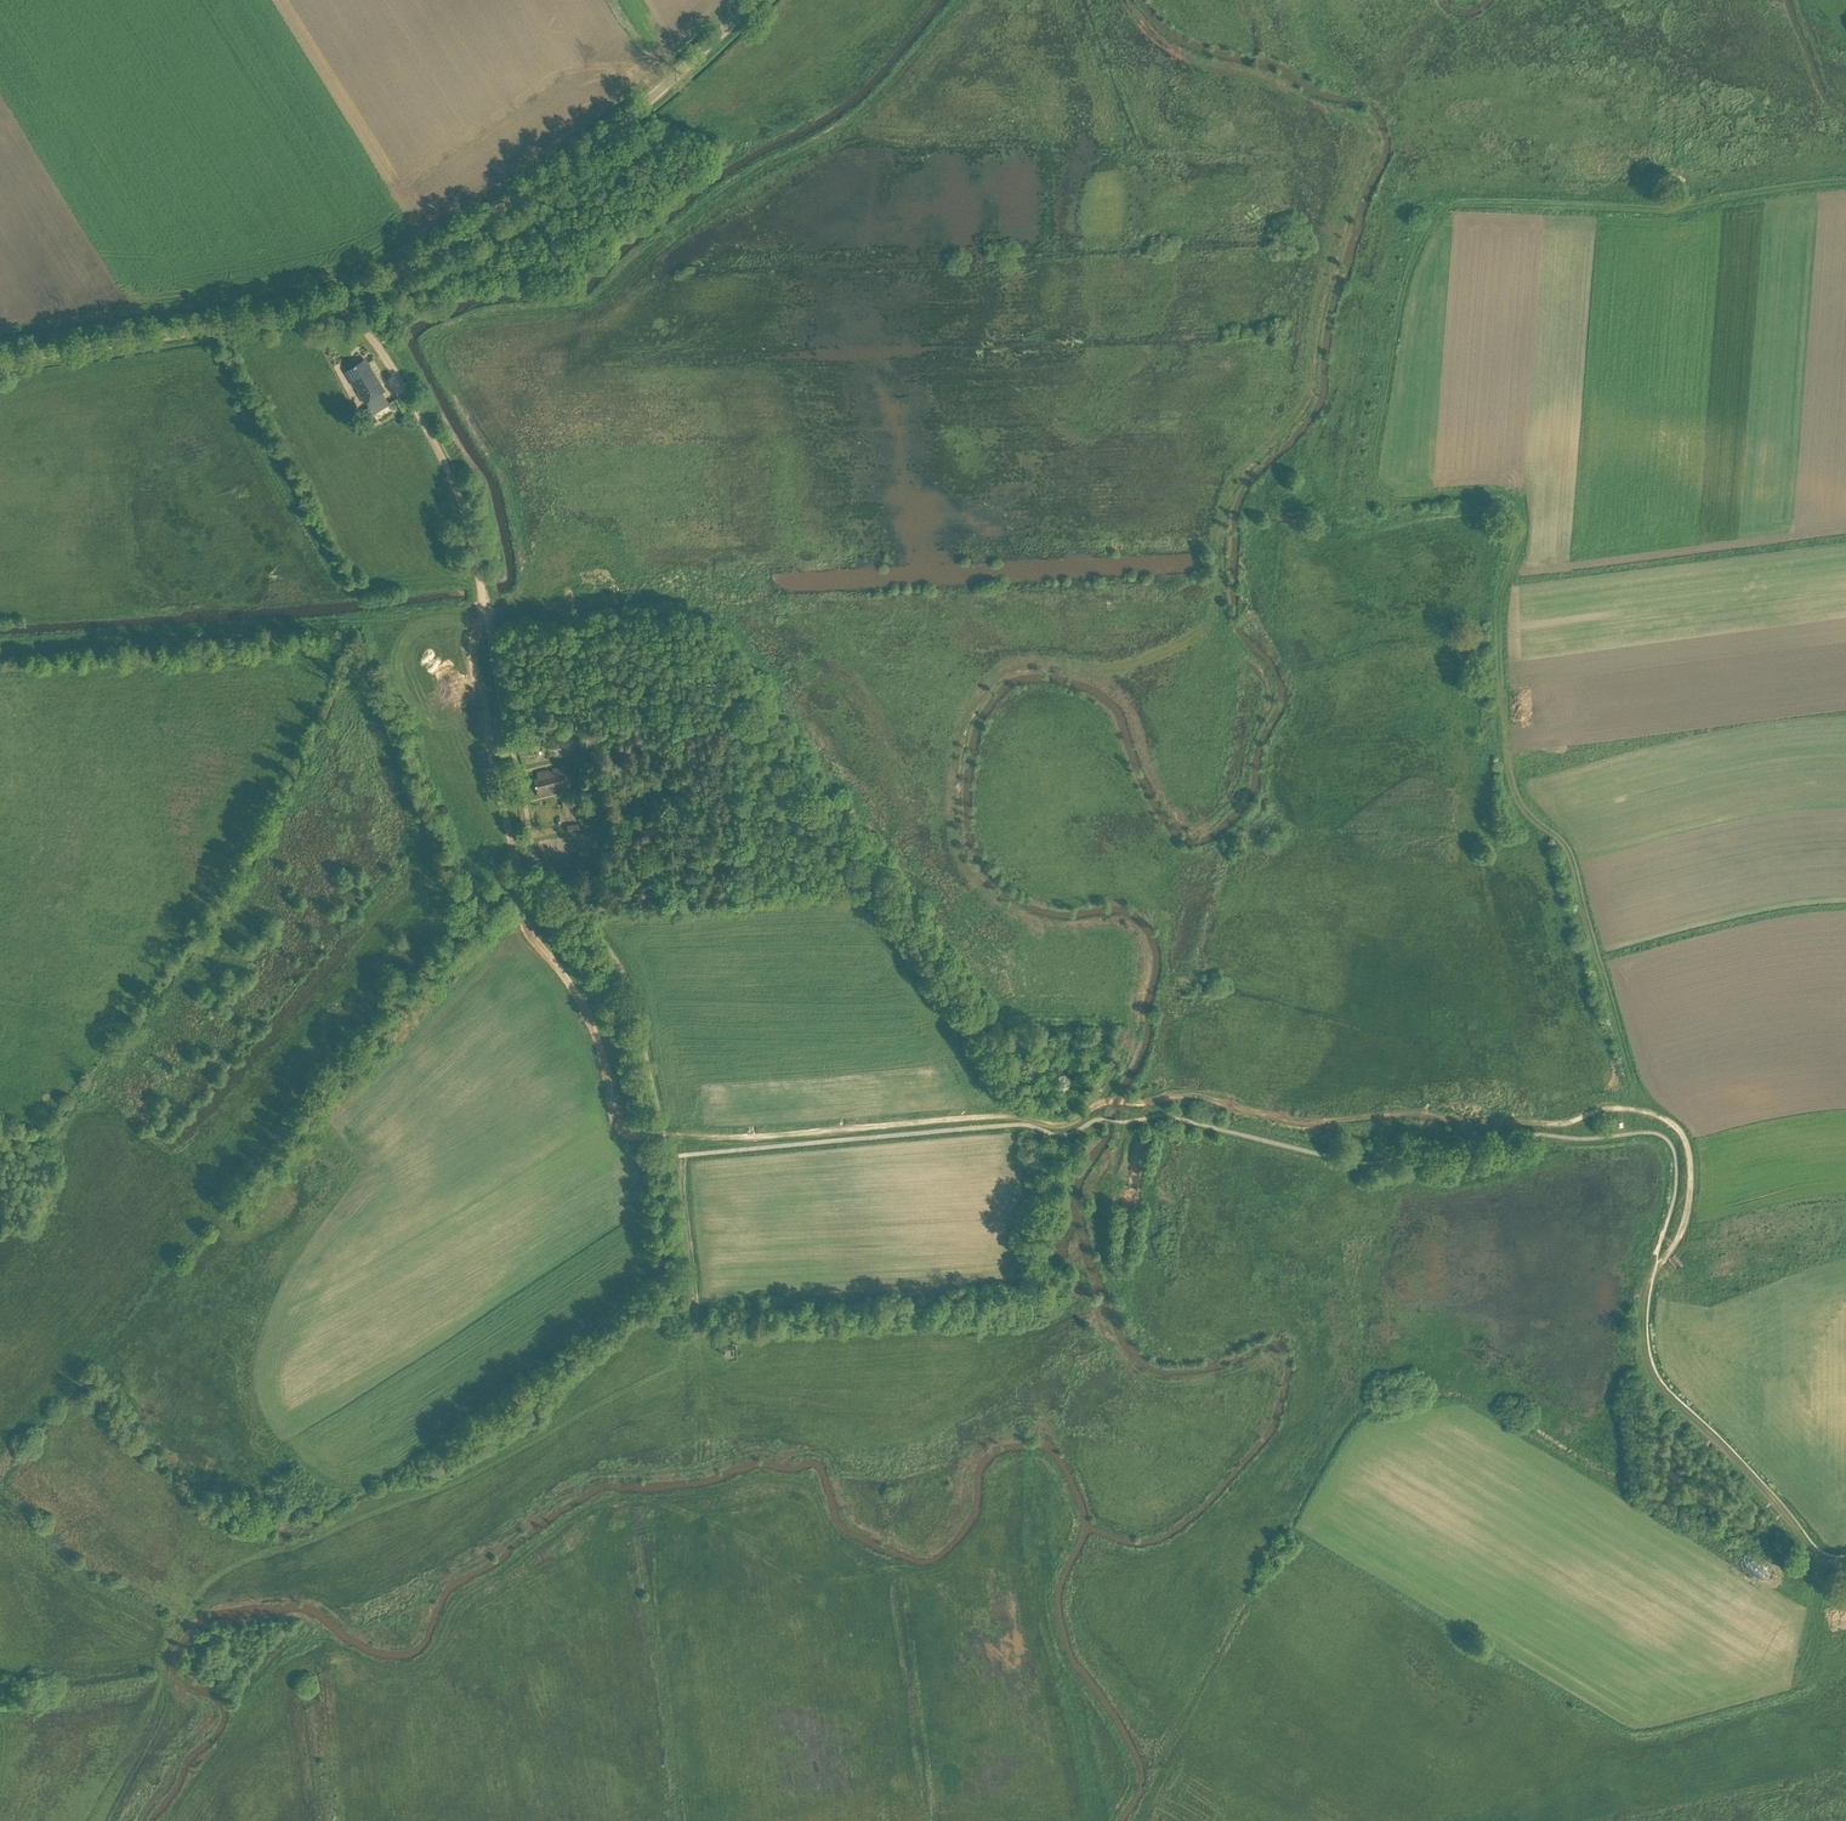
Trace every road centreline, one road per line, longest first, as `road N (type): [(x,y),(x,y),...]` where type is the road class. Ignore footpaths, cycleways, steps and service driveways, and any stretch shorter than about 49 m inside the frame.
road 1 (track): [(1632,1110),(1603,1110),(1566,1124),(1404,1113),(1304,1123),(1172,1098),(1107,1101),(1064,1122),(1013,1117),(748,1136),(624,1131),(584,1002),(518,913),(475,676),(482,602)]
road 2 (track): [(1632,1110),(1560,845),(1510,809),(1493,626),(1525,513),(1496,489),(1401,500),(1380,490),(1409,278),(1434,209),(1691,206),(1845,185)]
road 3 (unclassified): [(0,361),(343,300),(507,210),(769,0)]
road 4 (track): [(1845,1563),(1816,1557),(1647,1373),(1640,1302),(1646,1280),(1679,1240),(1691,1175),(1685,1140),(1674,1125),(1632,1110)]

